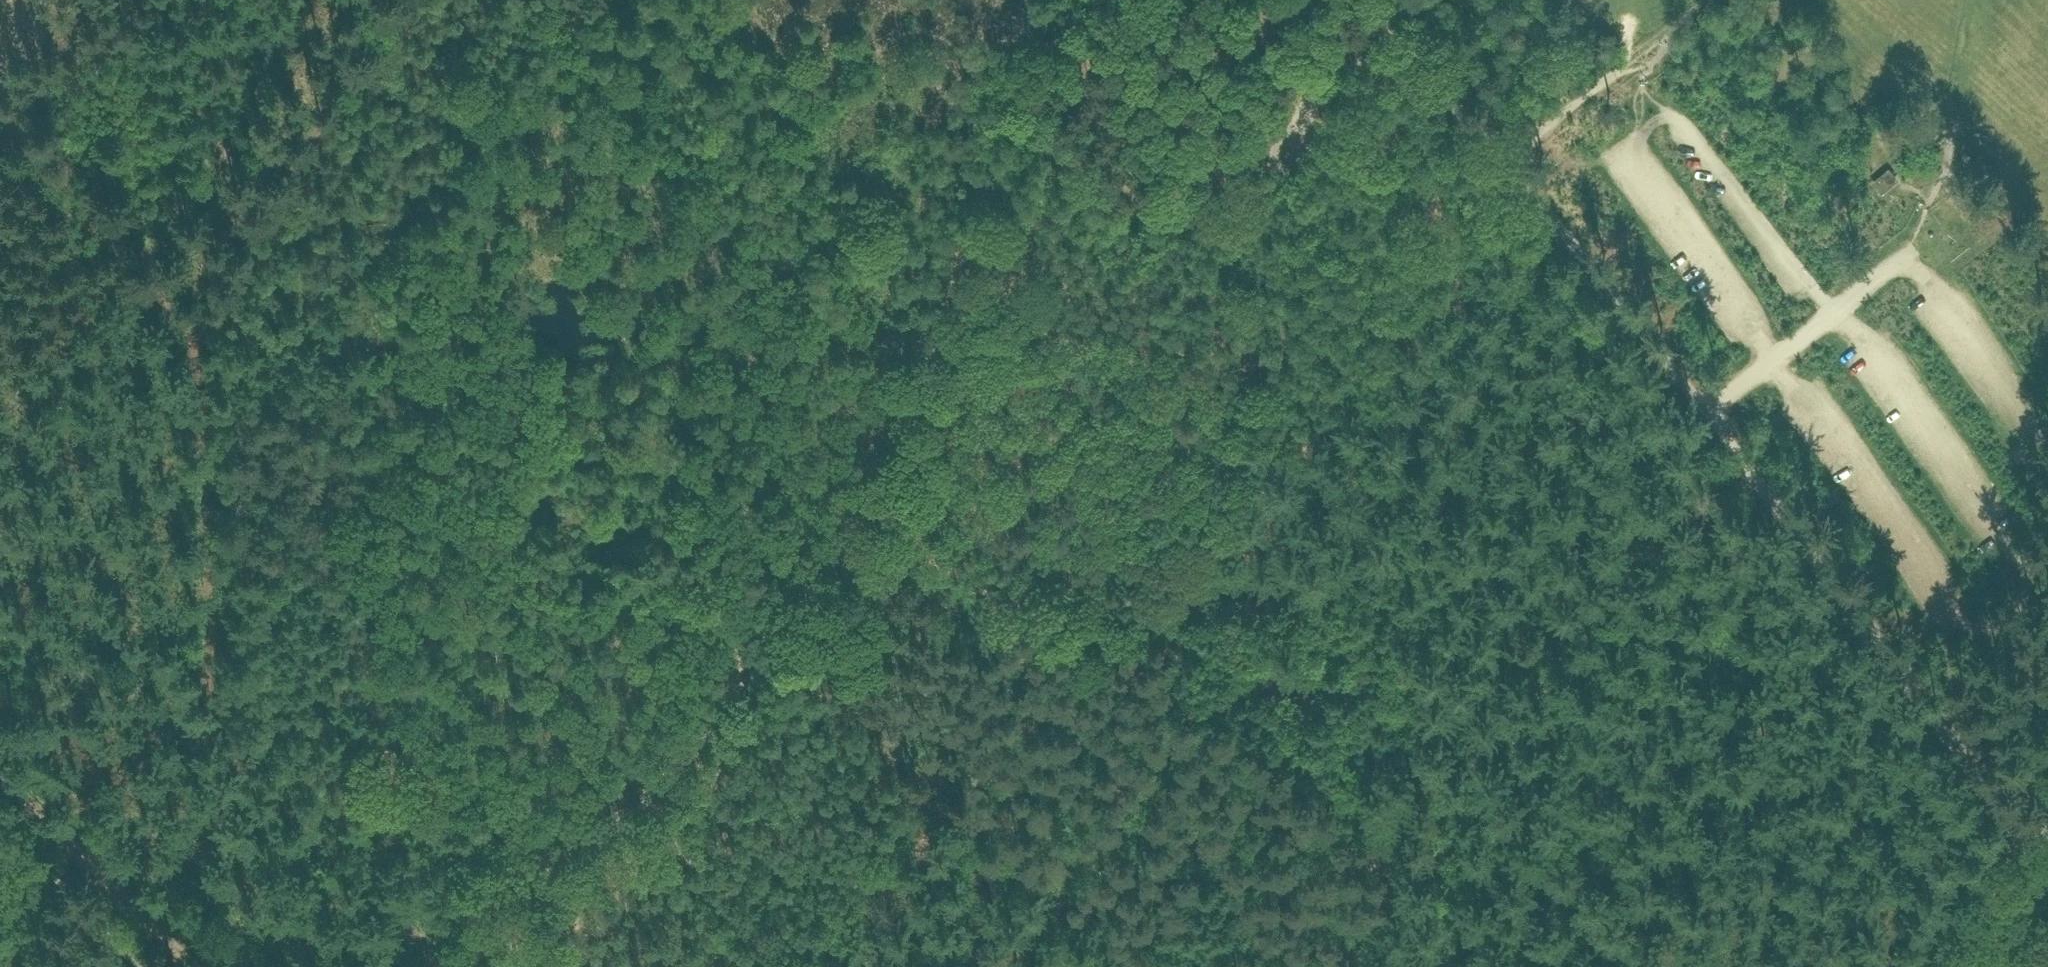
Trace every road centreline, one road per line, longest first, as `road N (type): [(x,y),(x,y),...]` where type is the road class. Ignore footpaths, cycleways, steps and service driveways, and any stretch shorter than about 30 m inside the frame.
road 1 (track): [(786,966),(1445,337)]
road 2 (track): [(631,802),(808,556),(901,388),(962,248),(1027,0)]
road 3 (unclassified): [(2031,845),(1711,413),(1569,237)]
road 4 (track): [(1761,482),(1489,740),(1371,909),(1317,966)]
road 5 (track): [(1157,0),(1237,94),(1287,197),(1370,257),(1483,301)]
road 6 (track): [(0,786),(196,966)]
road 7 (track): [(1445,337),(1534,256),(1569,237),(1502,159)]
road 8 (track): [(1502,159),(1706,0)]
road 9 (track): [(439,966),(631,802)]
road 10 (track): [(631,802),(786,966)]
road 11 (track): [(1358,0),(1502,159)]
road 12 (tertiary): [(1952,966),(2031,845)]

